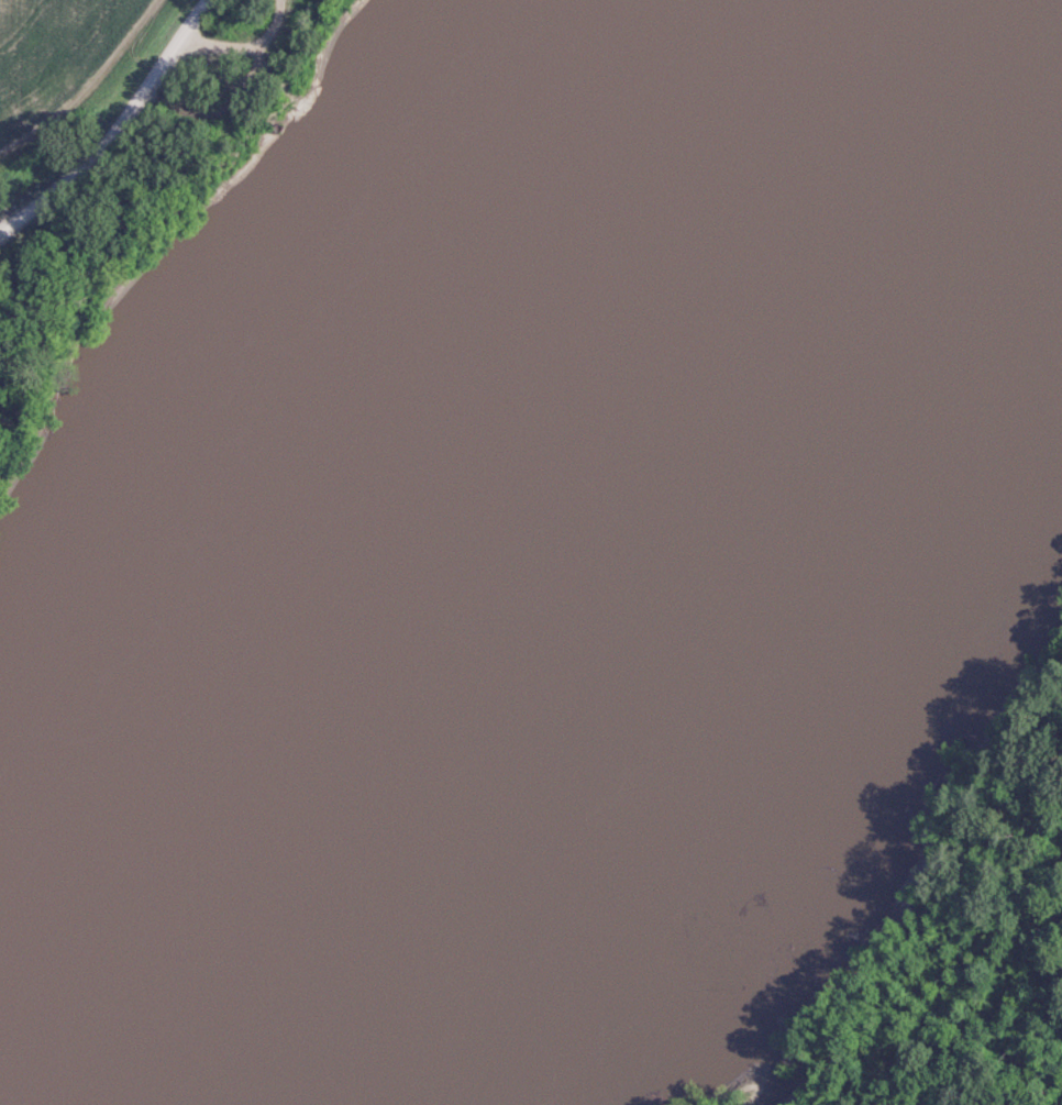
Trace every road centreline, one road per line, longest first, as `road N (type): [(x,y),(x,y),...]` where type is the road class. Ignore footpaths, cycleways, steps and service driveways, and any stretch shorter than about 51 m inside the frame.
road 1 (residential): [(0,242),(114,144),(214,0)]

